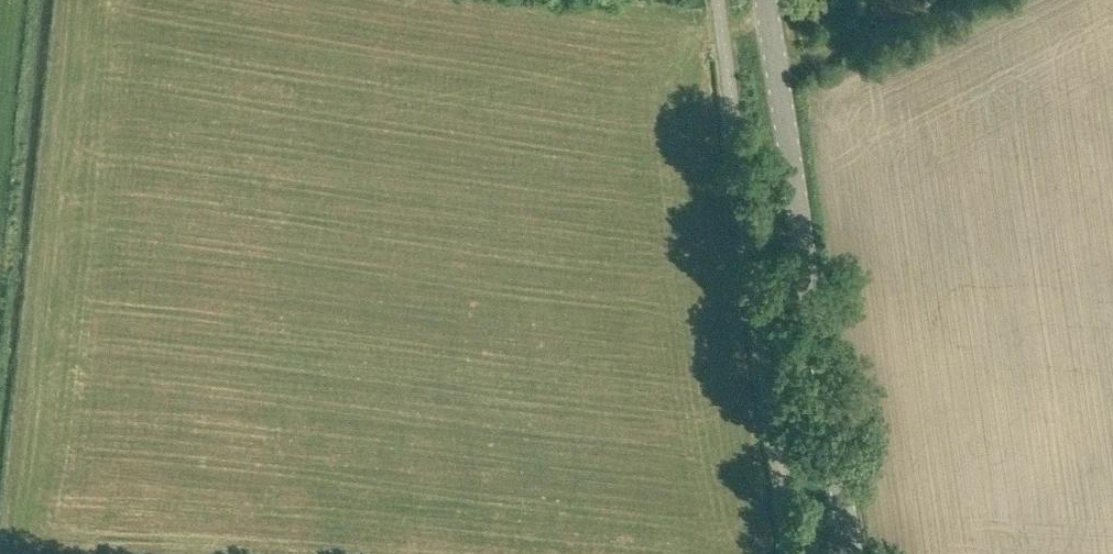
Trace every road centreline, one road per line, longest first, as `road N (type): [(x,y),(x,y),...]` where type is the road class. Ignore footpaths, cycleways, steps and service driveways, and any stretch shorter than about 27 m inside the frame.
road 1 (secondary): [(848,553),(761,0)]

